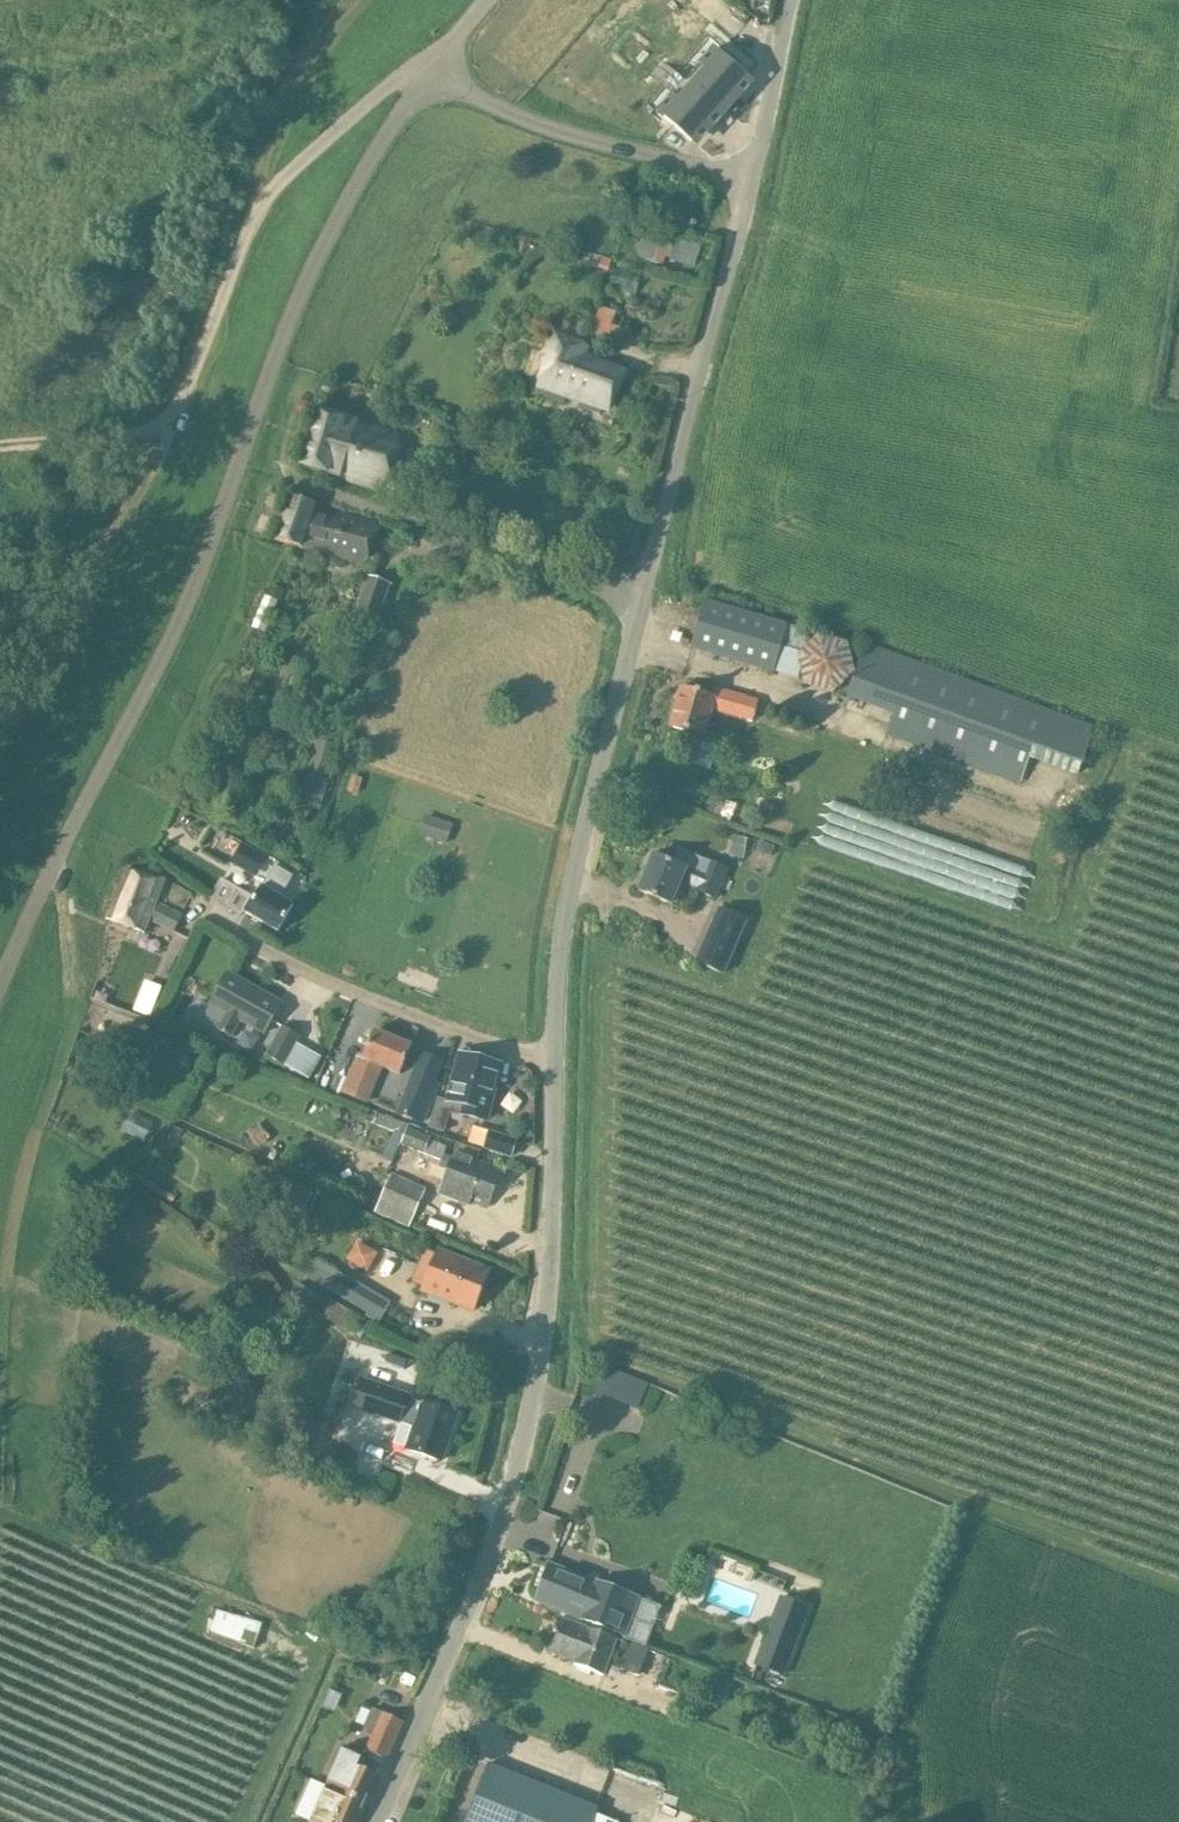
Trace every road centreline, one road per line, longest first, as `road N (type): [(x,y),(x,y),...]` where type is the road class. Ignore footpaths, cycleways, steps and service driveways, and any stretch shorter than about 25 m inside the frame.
road 1 (unclassified): [(0,985),(187,601),(308,273),(432,72)]
road 2 (residential): [(555,1057),(577,869),(751,182)]
road 3 (residential): [(377,1821),(502,1530),(546,1347),(555,1057)]
road 4 (unclassified): [(120,437),(154,430),(179,403),(258,210),(283,179),(379,91),(432,72)]
road 5 (residential): [(555,1057),(531,1057),(313,974),(213,916)]
road 6 (residential): [(751,182),(543,126),(432,72)]
road 7 (unclassified): [(751,182),(792,0)]
road 8 (track): [(0,448),(120,437)]

